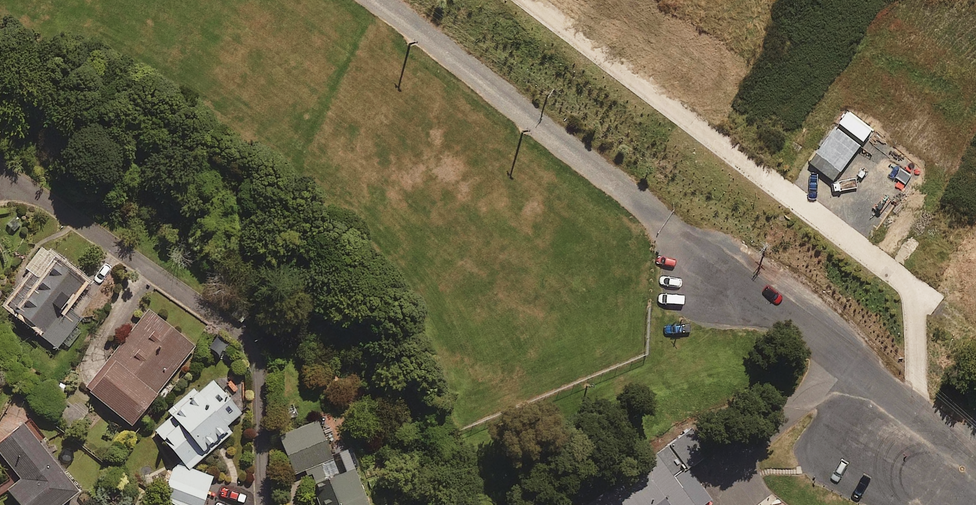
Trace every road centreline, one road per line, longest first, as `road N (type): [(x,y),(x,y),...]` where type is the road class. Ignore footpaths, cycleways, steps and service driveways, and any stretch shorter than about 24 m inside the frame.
road 1 (residential): [(731,273),(376,0)]
road 2 (residential): [(731,273),(876,442),(973,504)]

